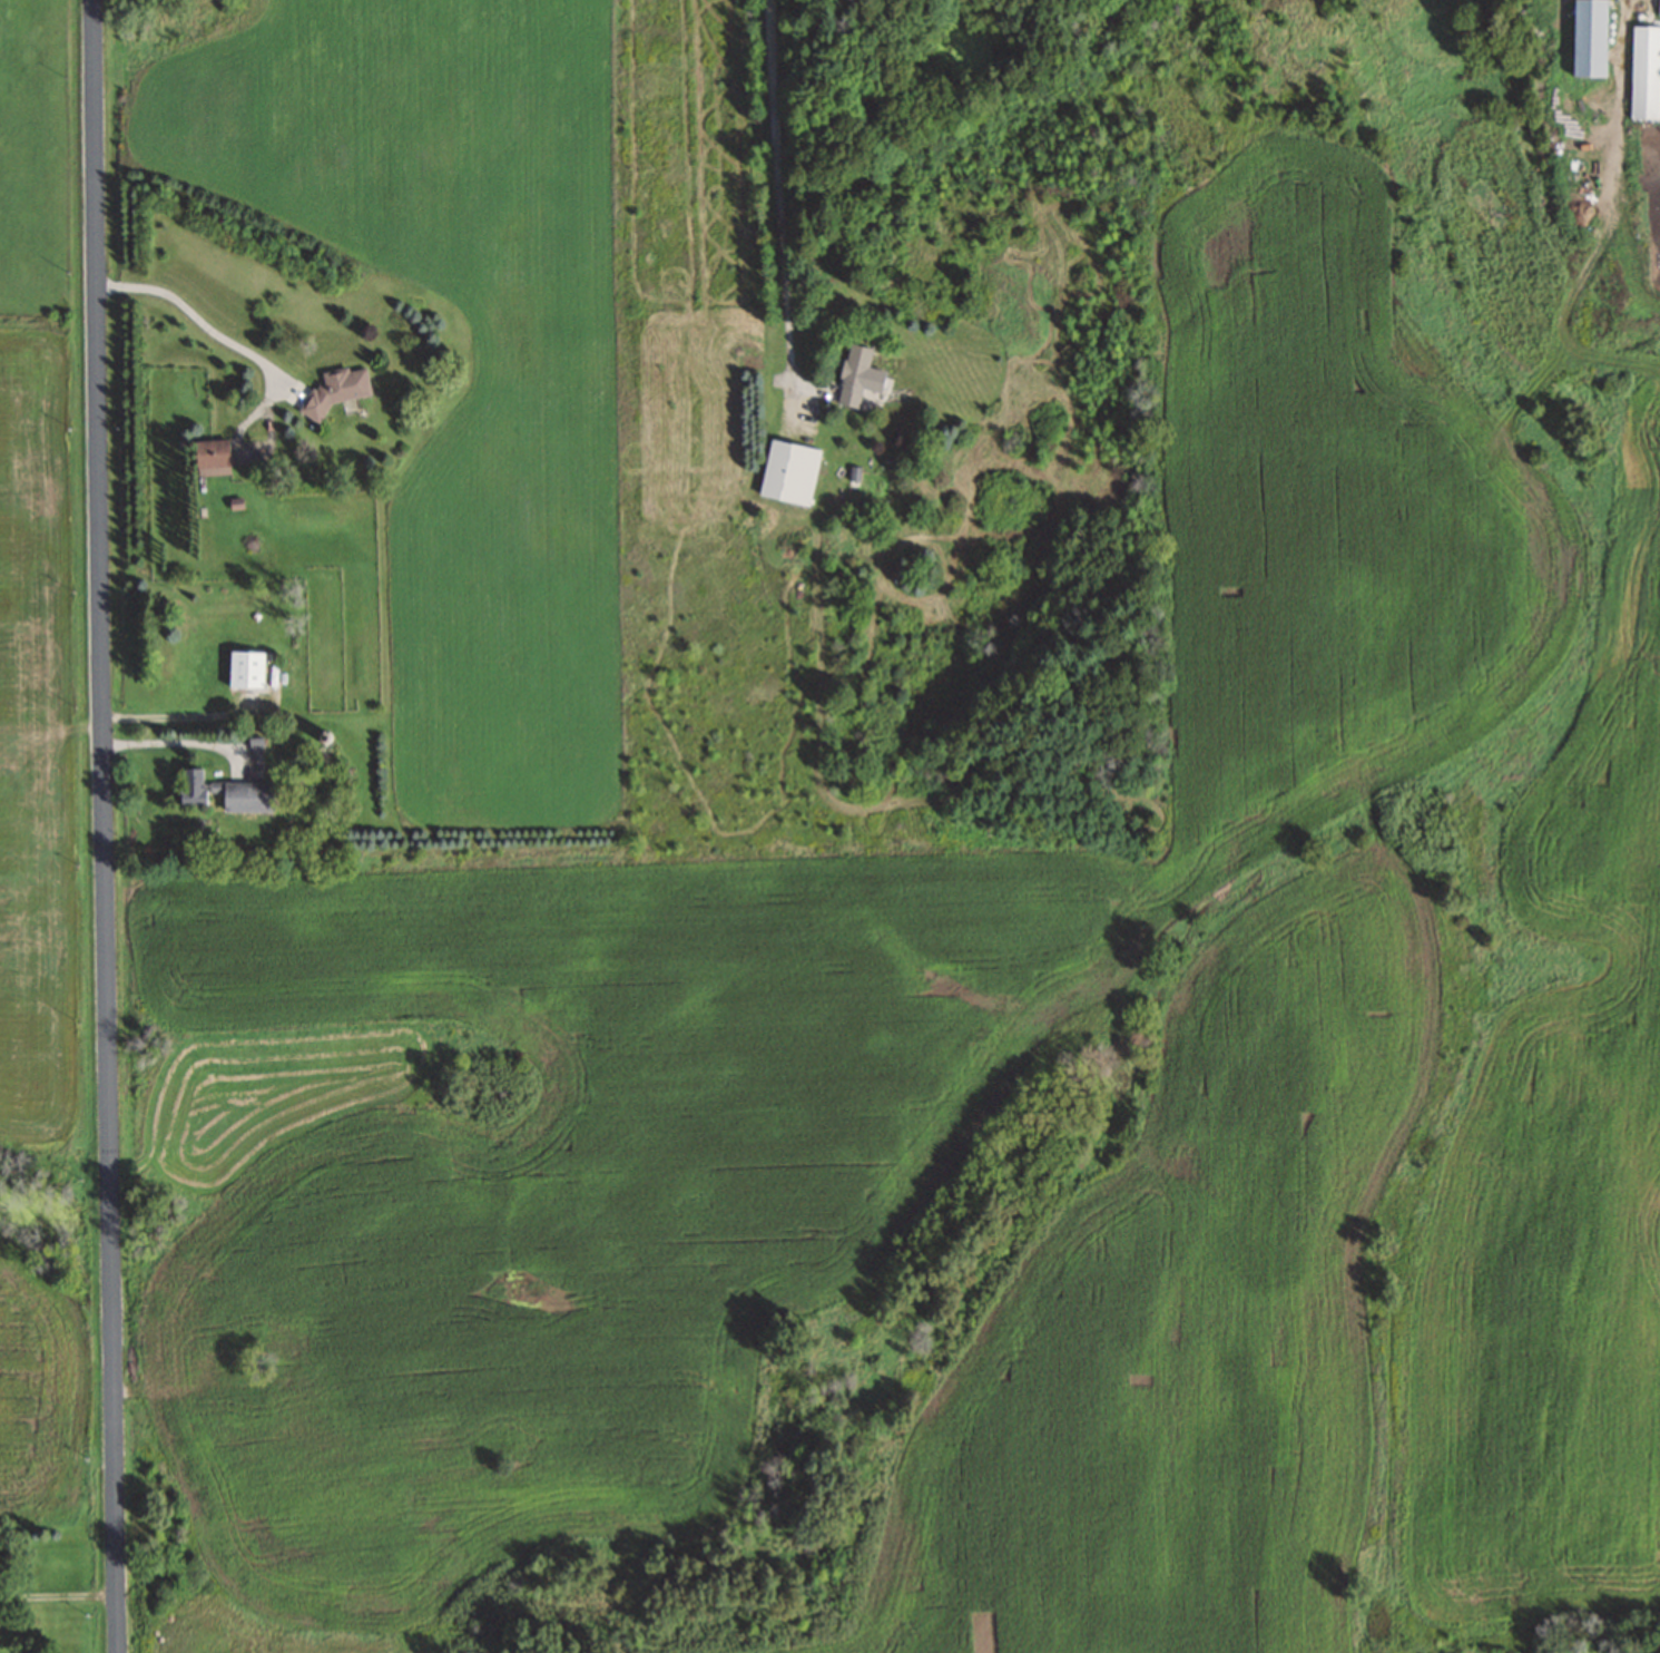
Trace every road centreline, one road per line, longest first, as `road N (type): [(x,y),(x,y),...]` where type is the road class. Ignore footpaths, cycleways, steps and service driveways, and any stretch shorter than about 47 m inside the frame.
road 1 (residential): [(95,0),(119,1652)]

